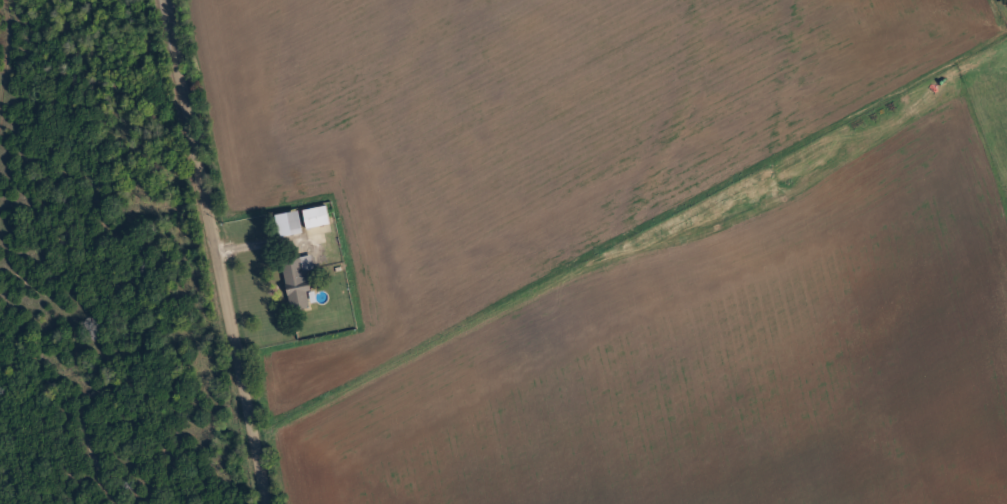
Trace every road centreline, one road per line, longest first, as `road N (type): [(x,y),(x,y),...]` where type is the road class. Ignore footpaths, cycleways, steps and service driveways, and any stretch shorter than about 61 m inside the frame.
road 1 (residential): [(262,503),(159,0)]

